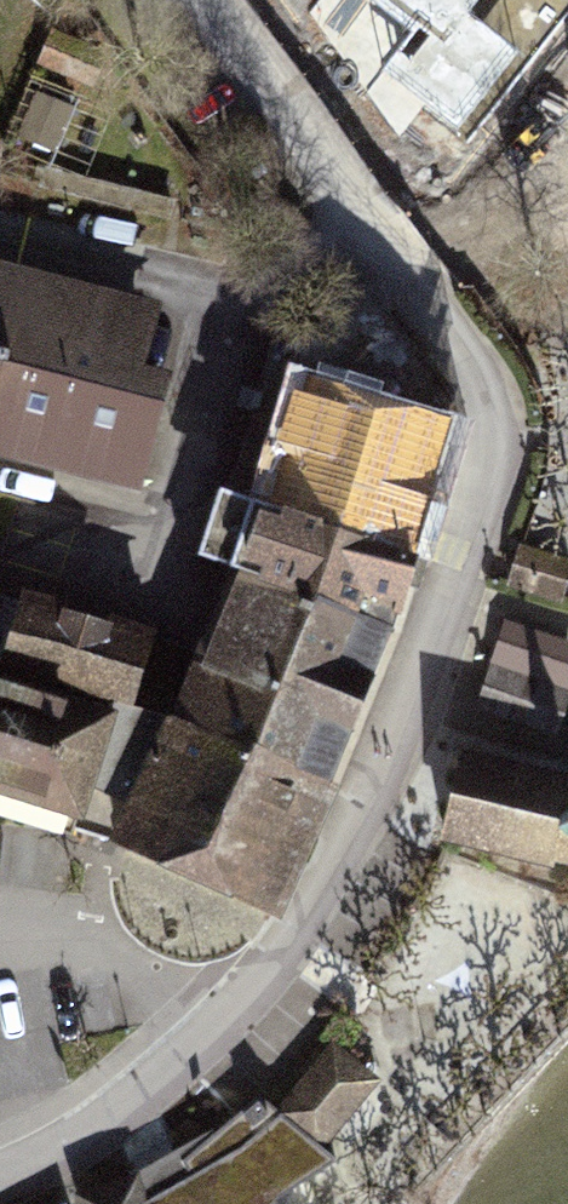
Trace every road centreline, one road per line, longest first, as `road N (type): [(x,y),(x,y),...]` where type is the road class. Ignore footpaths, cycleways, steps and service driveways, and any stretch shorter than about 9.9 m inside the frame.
road 1 (unclassified): [(211,0),(464,354),(487,395),(497,436),(488,489),(365,816),(278,968),(209,1040),(70,1150),(0,1174)]

